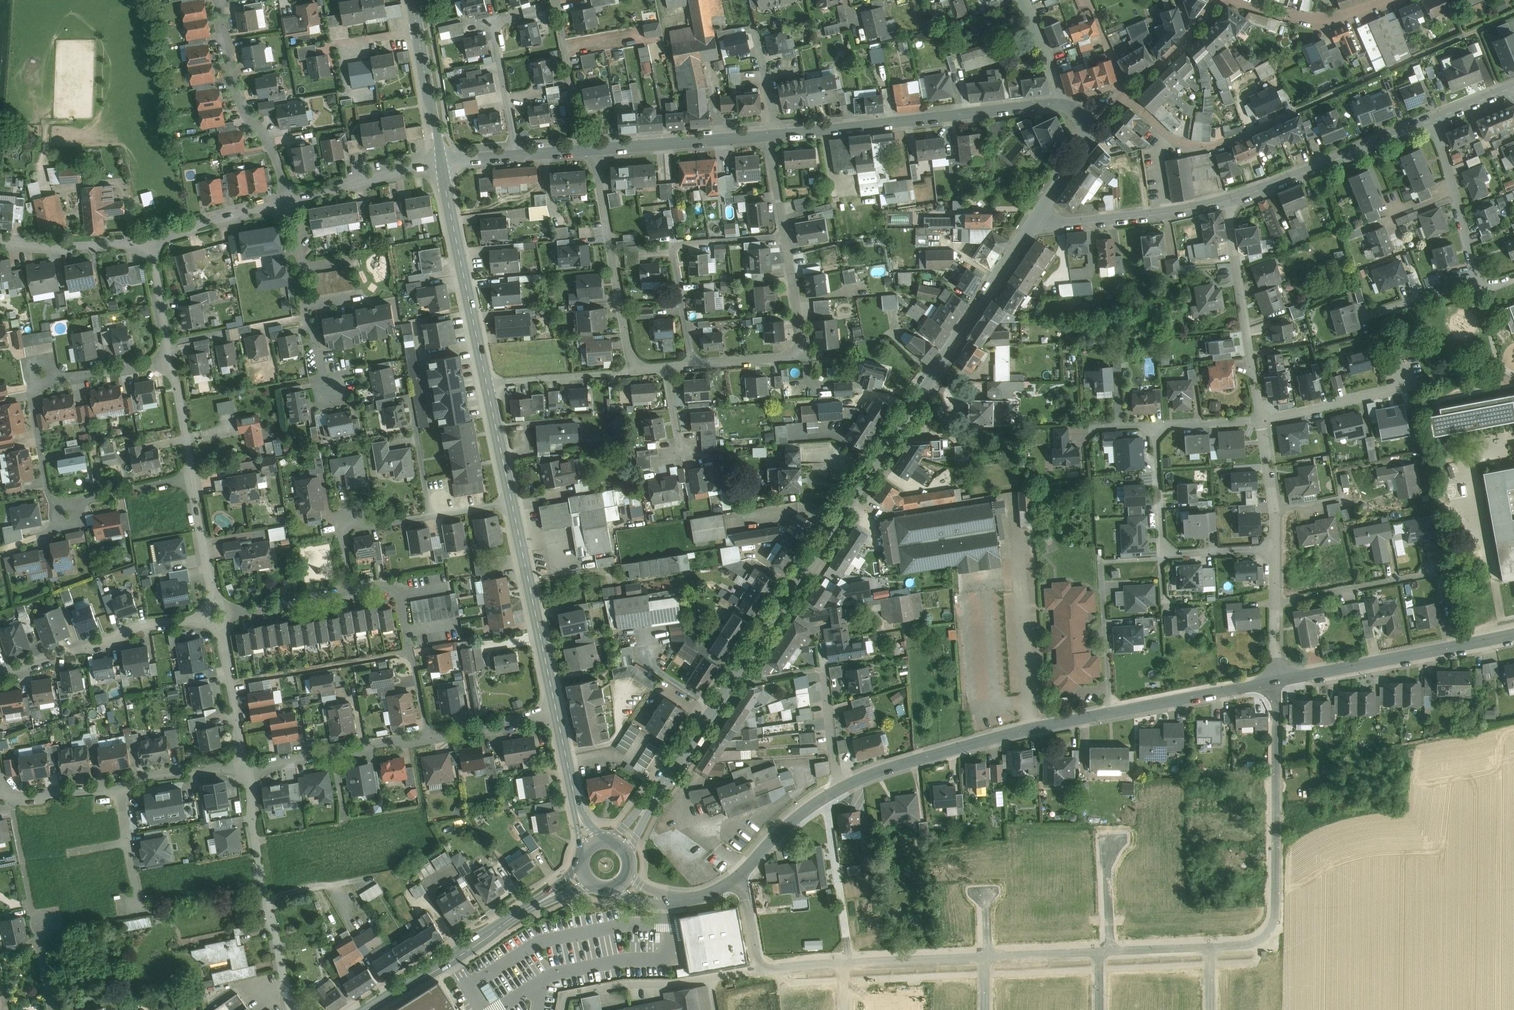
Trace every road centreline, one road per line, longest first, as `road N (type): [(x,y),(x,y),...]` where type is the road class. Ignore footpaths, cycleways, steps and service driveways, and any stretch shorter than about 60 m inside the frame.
road 1 (tertiary): [(1039,218),(620,845)]
road 2 (track): [(849,957),(1278,939),(1280,682)]
road 3 (residential): [(817,803),(830,828),(849,957),(783,960),(677,985),(634,983),(567,997),(563,1009)]
road 4 (residential): [(1280,682),(970,744),(841,789)]
road 5 (residential): [(194,481),(87,501),(69,513),(50,499),(33,408),(32,394),(42,382),(173,359)]
road 6 (residential): [(765,133),(802,339),(793,356),(667,368)]
road 7 (tertiary): [(1060,105),(779,132)]
road 8 (secondary): [(585,875),(367,1009)]
road 9 (residential): [(294,1009),(246,764)]
road 10 (residential): [(1513,632),(1280,682)]
road 11 (residential): [(817,803),(715,893),(668,902),(623,881)]
road 12 (residential): [(512,505),(344,531),(352,590)]
road 13 (tertiary): [(1226,200),(1435,118)]
road 14 (residential): [(638,370),(595,150)]
road 15 (secondary): [(488,385),(441,166)]
road 16 (residential): [(1226,200),(1265,419)]
road 17 (residential): [(209,615),(0,676)]
road 18 (residential): [(292,201),(278,159),(234,82),(219,0)]
road 19 (secondary): [(556,716),(512,505)]
road 20 (residential): [(292,201),(319,375),(335,392)]
road 21 (tertiary): [(1039,218),(1108,218),(1226,200)]
road 22 (residential): [(246,764),(429,738)]
road 23 (residential): [(1404,358),(1409,385),(1265,419)]
road 24 (tertiary): [(765,133),(595,150)]
road 25 (residential): [(1478,282),(1435,118)]
road 26 (secondary): [(441,166),(413,0)]
road 27 (residential): [(1258,126),(1212,146),(1182,144),(1126,90)]
road 28 (residential): [(555,0),(585,151)]
road 29 (residential): [(441,166),(292,201)]
road 30 (residential): [(151,241),(0,240)]
road 31 (residential): [(488,385),(638,370)]
road 32 (residential): [(429,738),(399,591)]
road 33 (residential): [(292,201),(151,241)]
road 34 (residential): [(246,764),(221,622)]
road 35 (residential): [(1246,0),(1274,13),(1325,18),(1384,0)]
road 36 (residential): [(1277,547),(1280,682)]
road 37 (residential): [(516,157),(493,25)]
road 38 (secondary): [(591,845),(556,716)]
road 39 (residential): [(1153,424),(1162,555)]
road 40 (residential): [(117,783),(246,764)]
road 41 (residential): [(429,738),(556,716)]
road 42 (residential): [(1265,419),(1277,547)]
road 43 (residential): [(0,778),(12,797),(117,783)]
road 44 (residential): [(226,612),(352,590)]
road 45 (residential): [(215,606),(194,481)]
road 46 (residential): [(117,783),(138,907)]
road 47 (residential): [(194,481),(173,359)]
road 48 (secondary): [(512,505),(488,385)]

